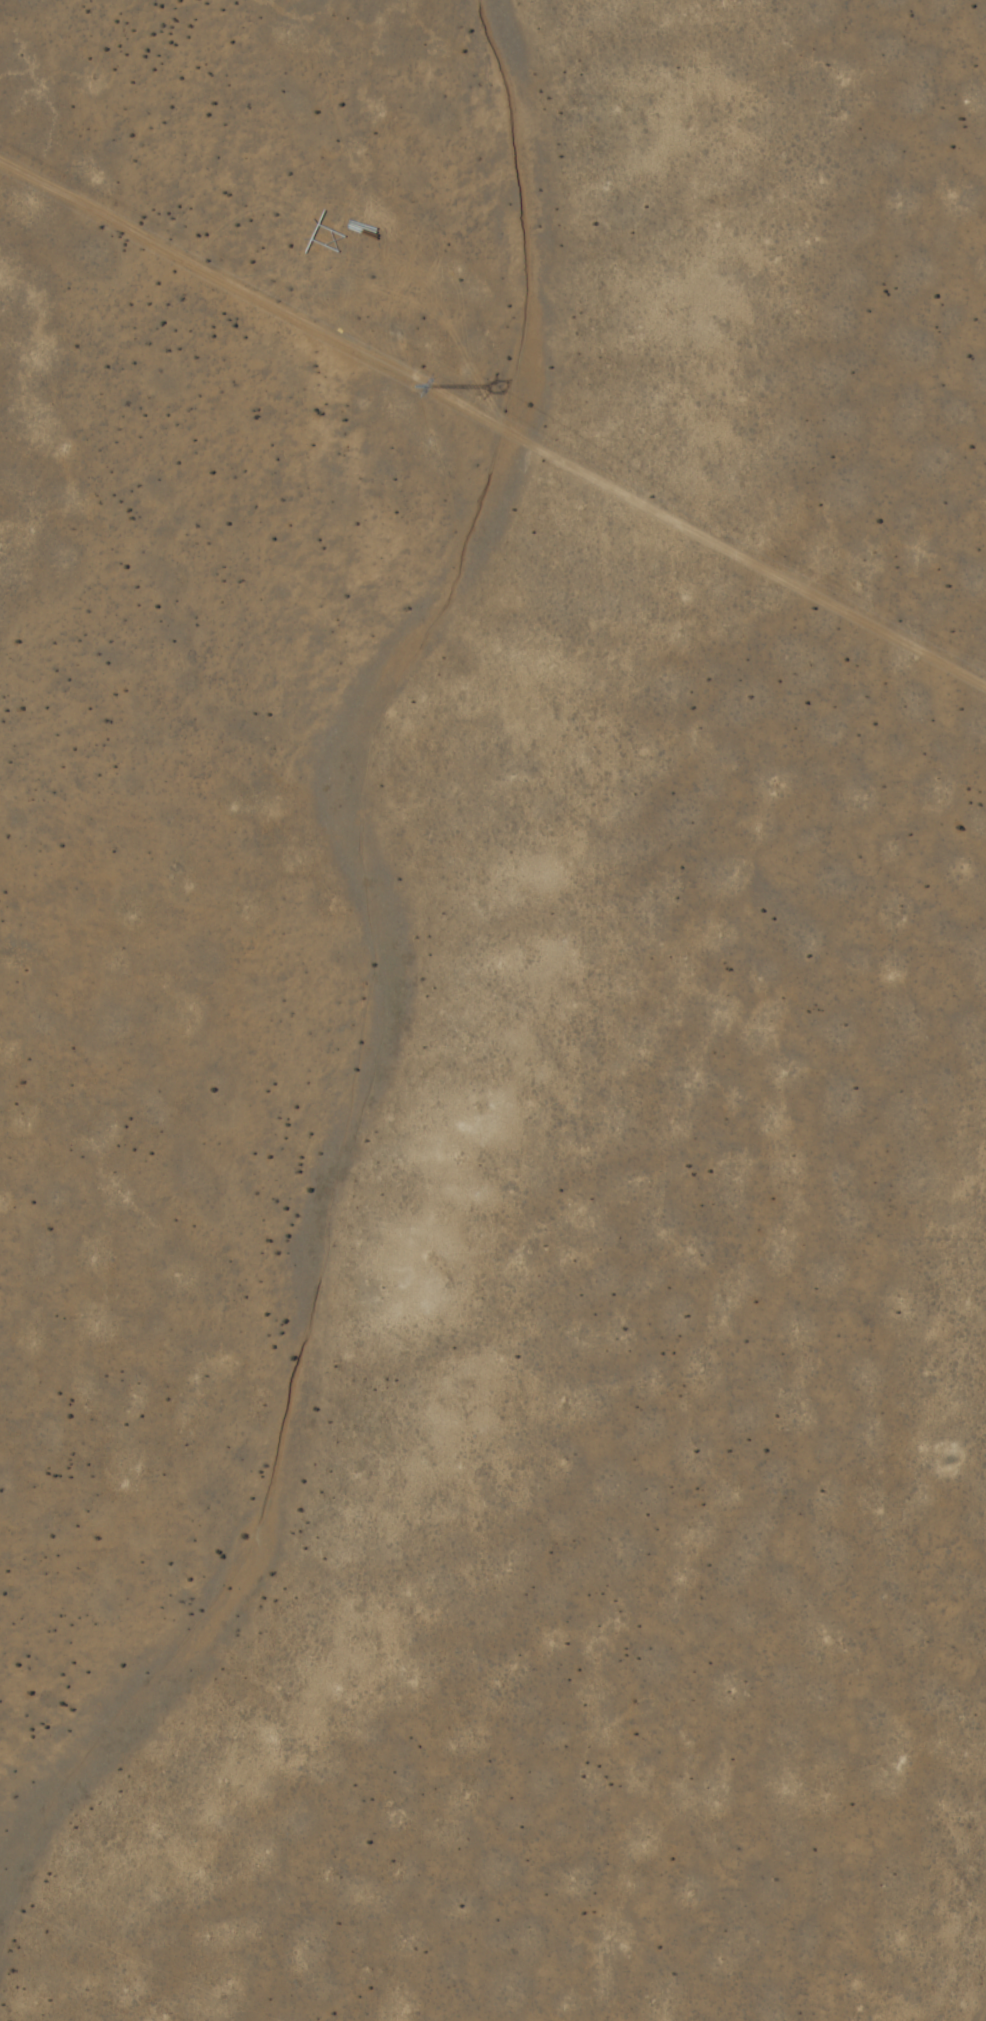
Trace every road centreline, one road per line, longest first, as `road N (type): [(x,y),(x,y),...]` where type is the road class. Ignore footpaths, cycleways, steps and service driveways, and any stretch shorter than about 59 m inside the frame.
road 1 (residential): [(963,0),(853,2020)]

